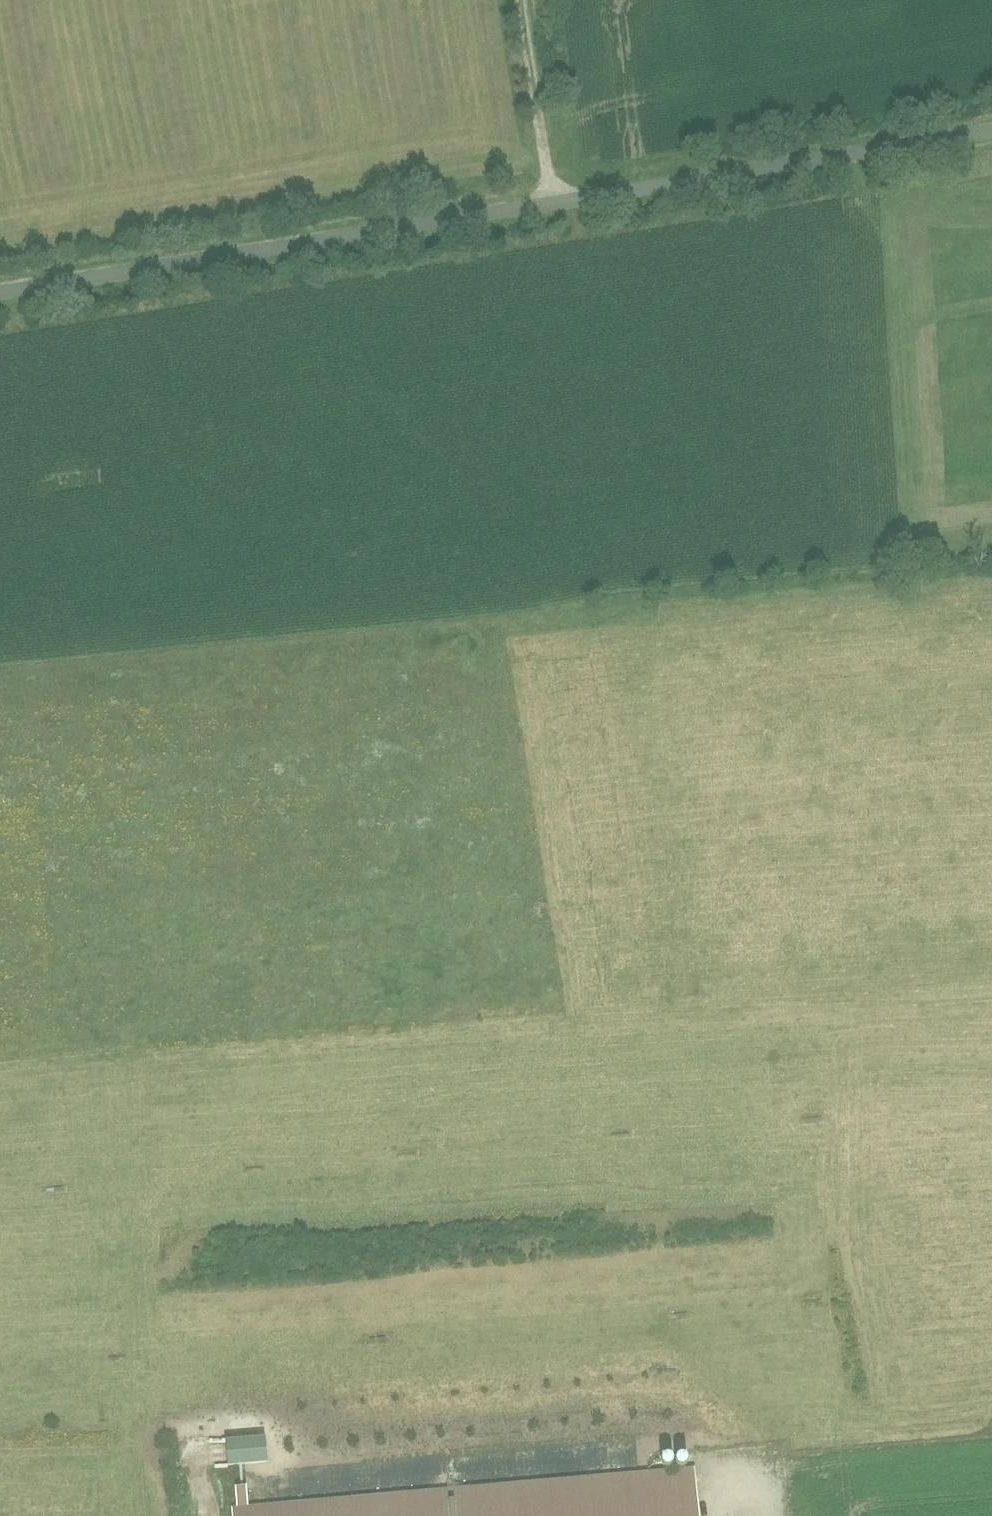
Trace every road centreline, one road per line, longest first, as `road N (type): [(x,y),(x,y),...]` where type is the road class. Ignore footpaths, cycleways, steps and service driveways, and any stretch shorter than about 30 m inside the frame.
road 1 (residential): [(0,295),(991,133)]
road 2 (track): [(552,205),(520,0)]

